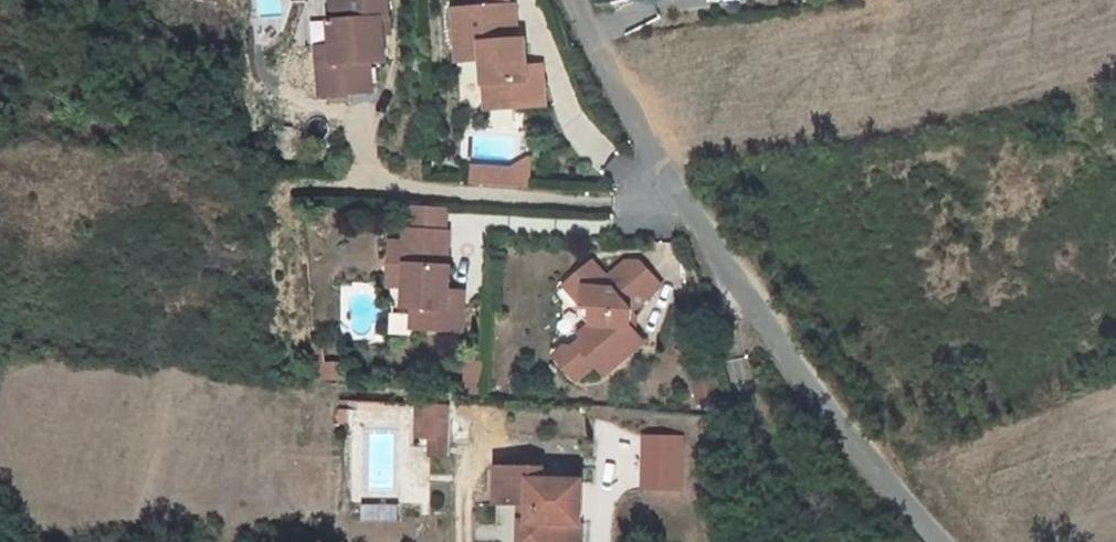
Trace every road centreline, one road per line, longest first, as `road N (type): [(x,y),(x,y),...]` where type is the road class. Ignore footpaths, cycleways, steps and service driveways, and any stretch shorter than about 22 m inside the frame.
road 1 (unclassified): [(569,0),(719,269),(922,541)]

